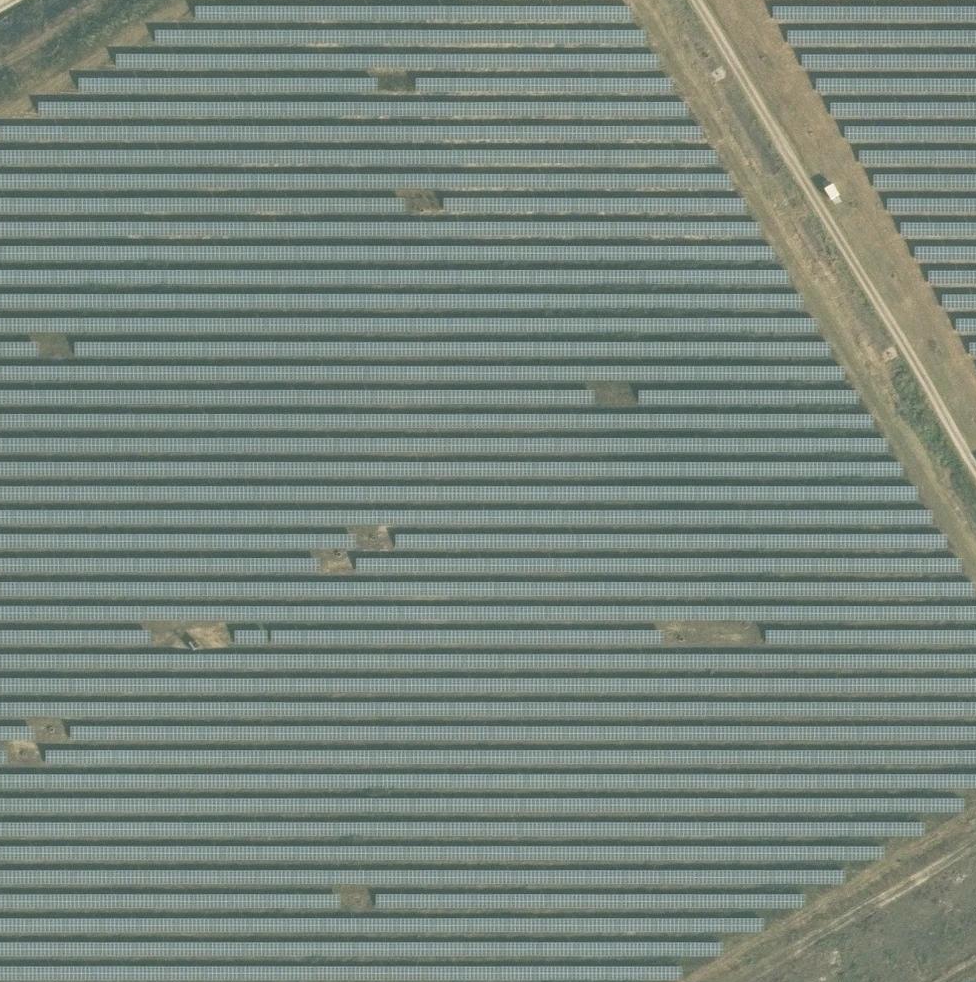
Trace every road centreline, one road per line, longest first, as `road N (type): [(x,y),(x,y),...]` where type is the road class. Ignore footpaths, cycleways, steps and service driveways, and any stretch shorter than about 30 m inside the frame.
road 1 (track): [(975,455),(696,0)]

